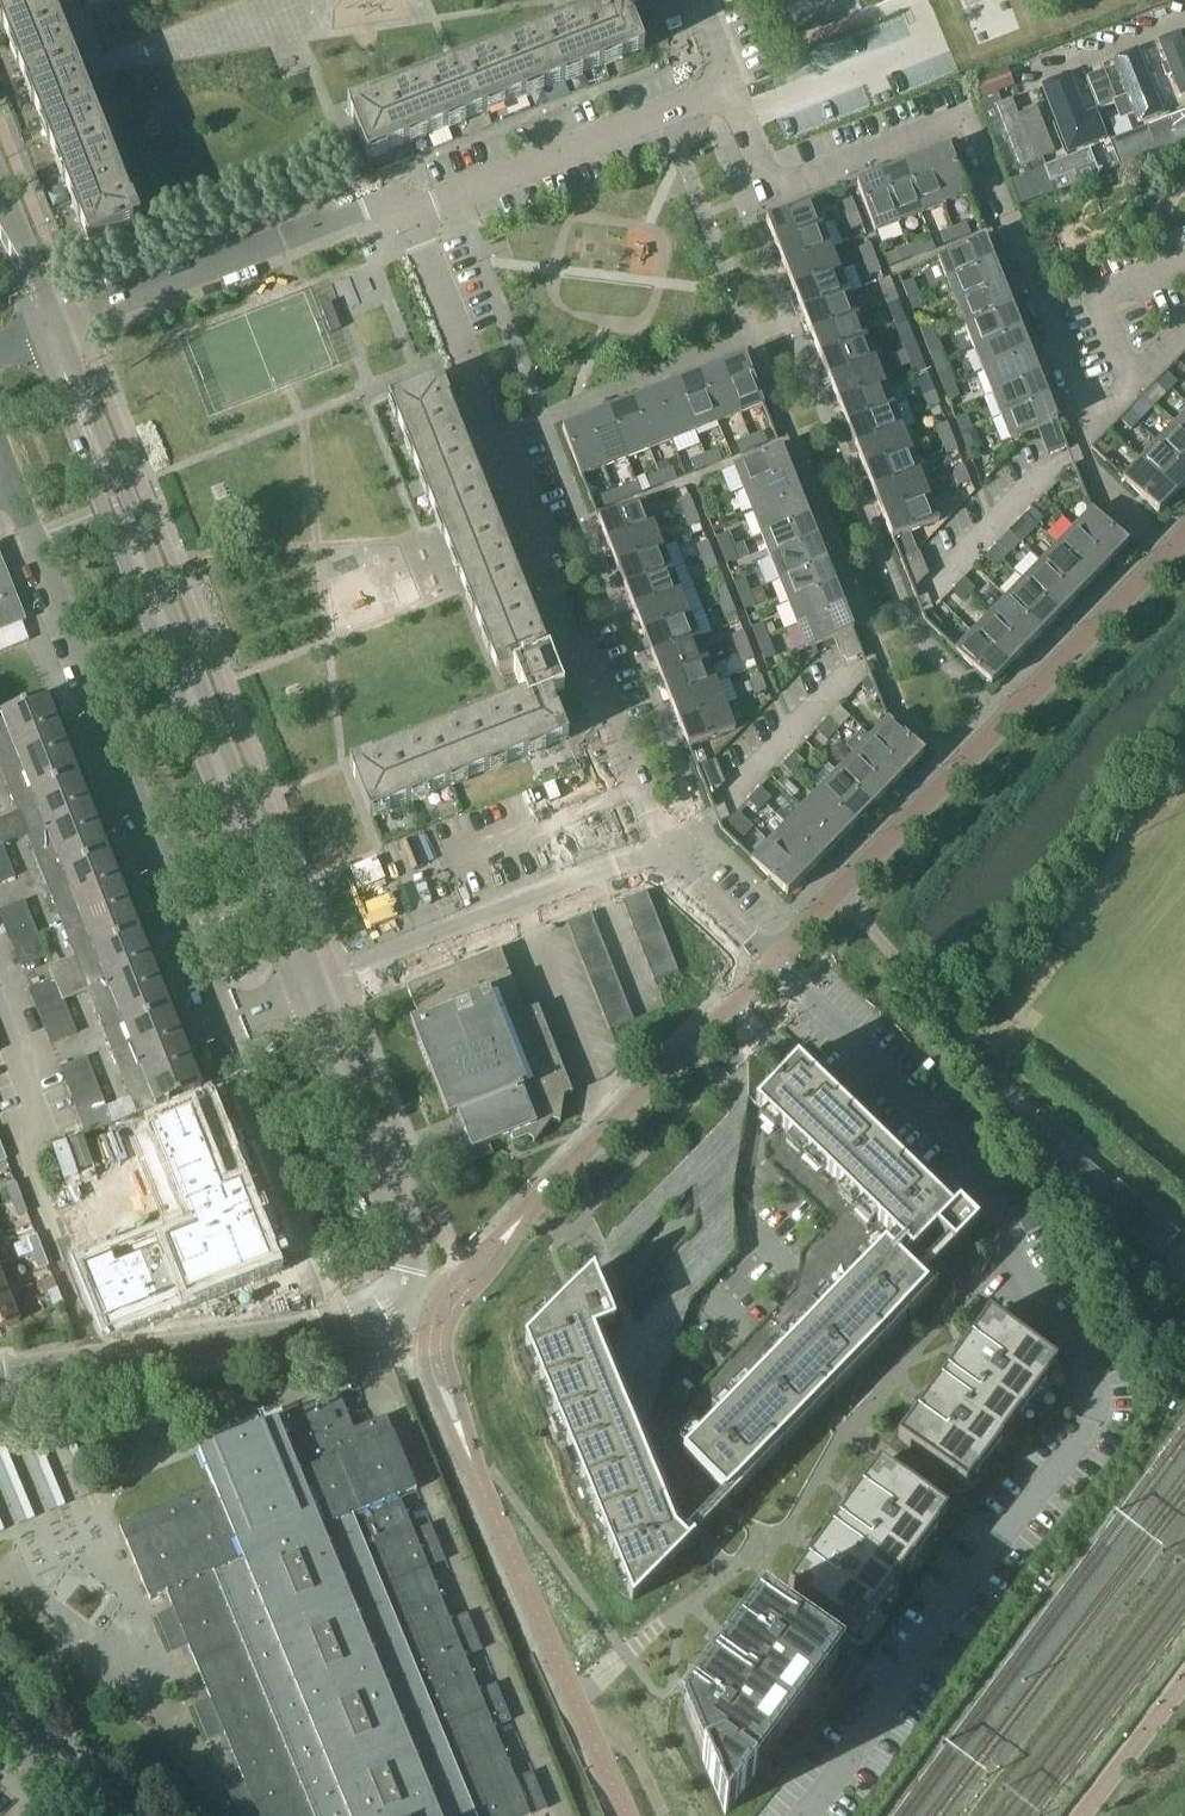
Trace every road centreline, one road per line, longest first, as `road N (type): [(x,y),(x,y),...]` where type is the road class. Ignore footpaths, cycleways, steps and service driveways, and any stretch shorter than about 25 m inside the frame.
road 1 (residential): [(731,89),(774,192),(957,124),(972,127),(1089,419),(1184,333)]
road 2 (residential): [(0,1374),(314,1329),(394,1295),(408,1267),(406,1232),(309,986)]
road 3 (residential): [(309,986),(48,330)]
road 4 (residential): [(665,847),(413,208)]
road 5 (residential): [(770,961),(1184,536)]
road 6 (residential): [(12,480),(225,1018)]
road 7 (residential): [(48,330),(413,208)]
road 8 (residential): [(309,986),(665,847)]
road 9 (residential): [(526,1214),(770,961)]
road 10 (residential): [(413,208),(731,89)]
road 11 (residential): [(225,1018),(322,1264)]
road 12 (residential): [(1028,71),(1184,11)]
road 13 (residential): [(770,961),(680,873),(665,847)]
road 14 (residential): [(48,330),(0,192)]
road 15 (residential): [(99,1815),(0,1714)]
road 16 (track): [(588,1727),(634,1748),(665,1815)]

